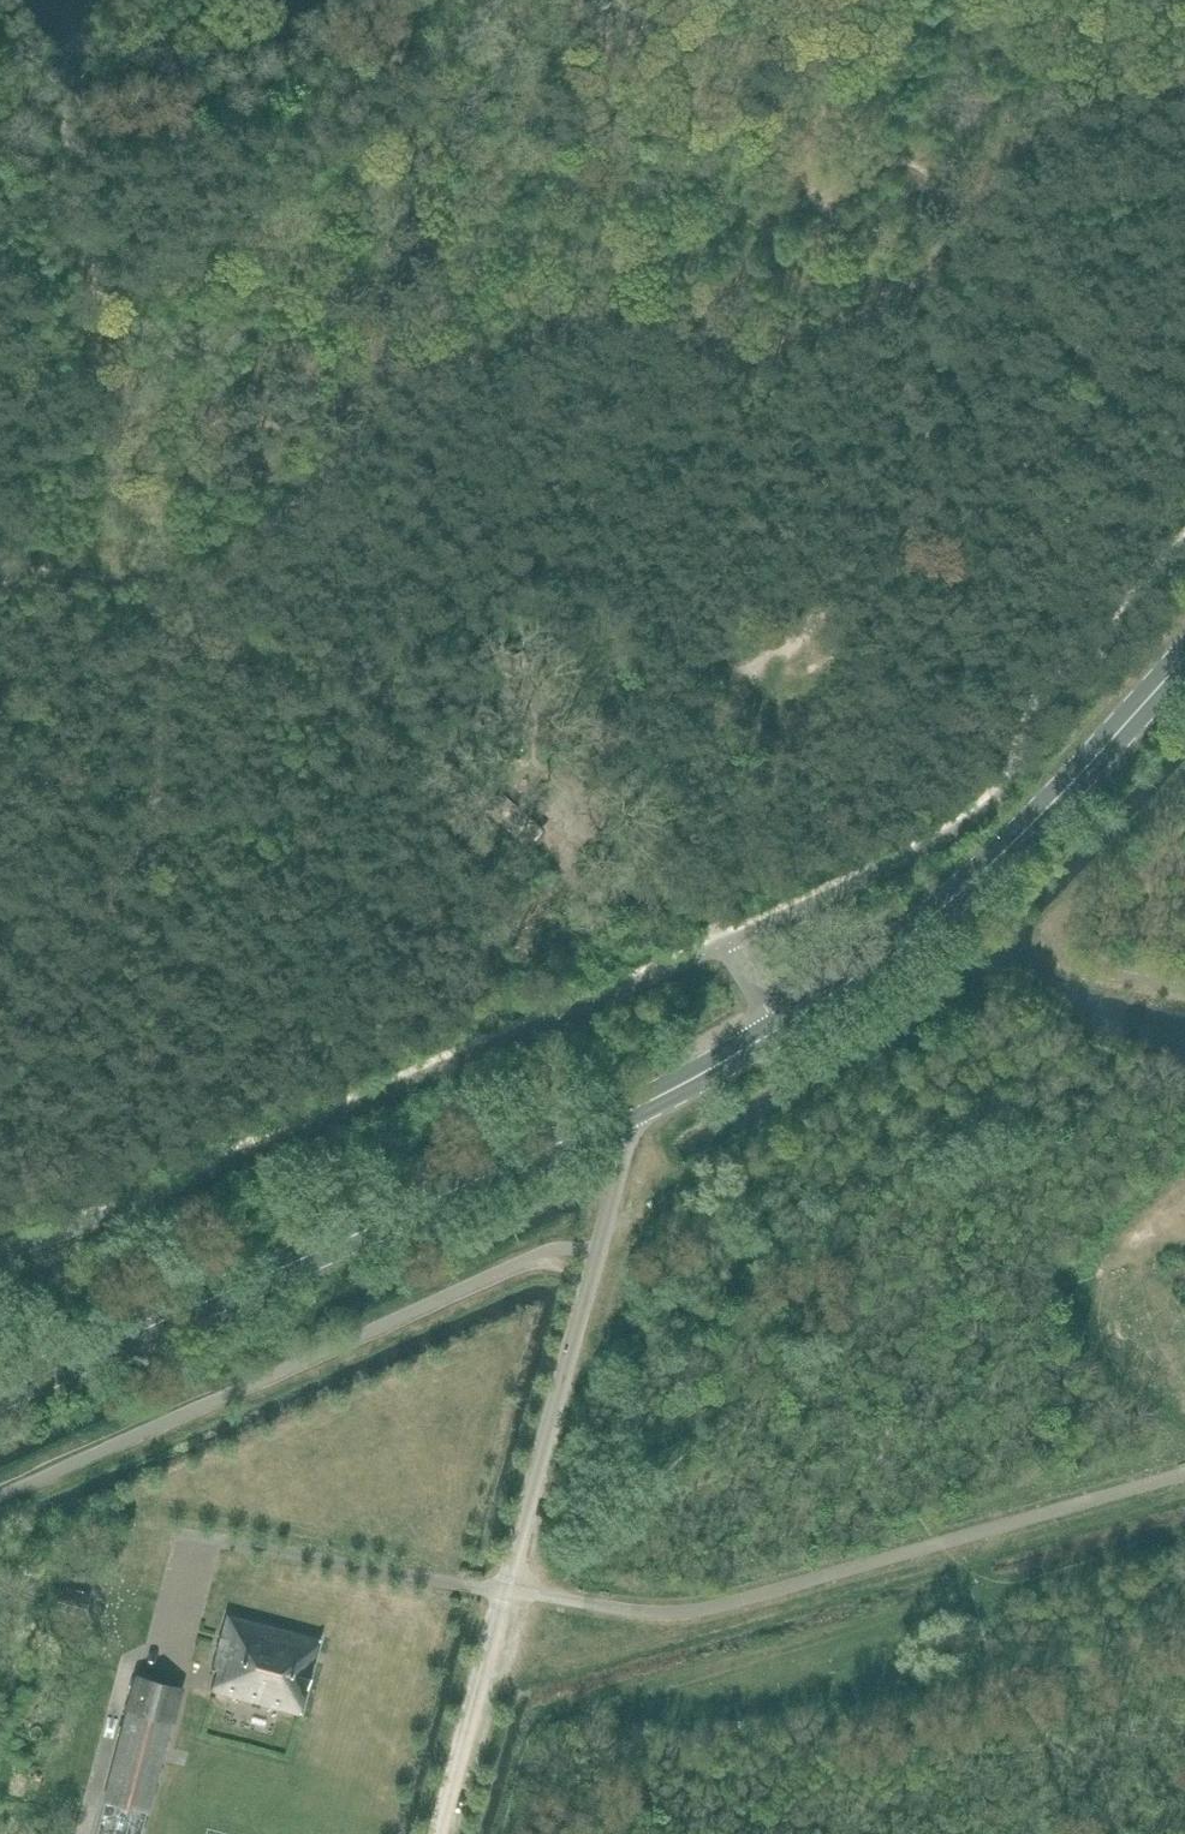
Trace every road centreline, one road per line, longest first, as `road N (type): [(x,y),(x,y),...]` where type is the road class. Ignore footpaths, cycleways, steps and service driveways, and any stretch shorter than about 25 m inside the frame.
road 1 (tertiary): [(0,1395),(628,1114),(781,1028),(954,898),(1053,803),(1184,657)]
road 2 (track): [(600,1256),(501,1591)]
road 3 (track): [(501,1591),(441,1833)]
road 4 (track): [(628,1114),(600,1256)]

